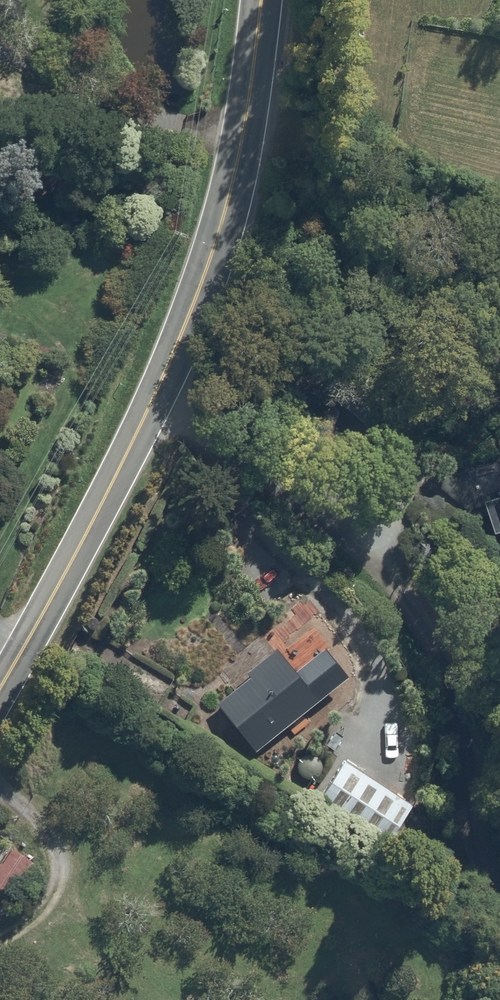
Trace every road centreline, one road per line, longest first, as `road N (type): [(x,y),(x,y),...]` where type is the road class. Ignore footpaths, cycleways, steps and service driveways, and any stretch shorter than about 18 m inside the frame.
road 1 (unclassified): [(151,401),(373,556),(412,607),(440,662),(477,843),(499,881)]
road 2 (secondary): [(151,401),(221,223),(261,0)]
road 3 (secondary): [(0,686),(151,401)]

